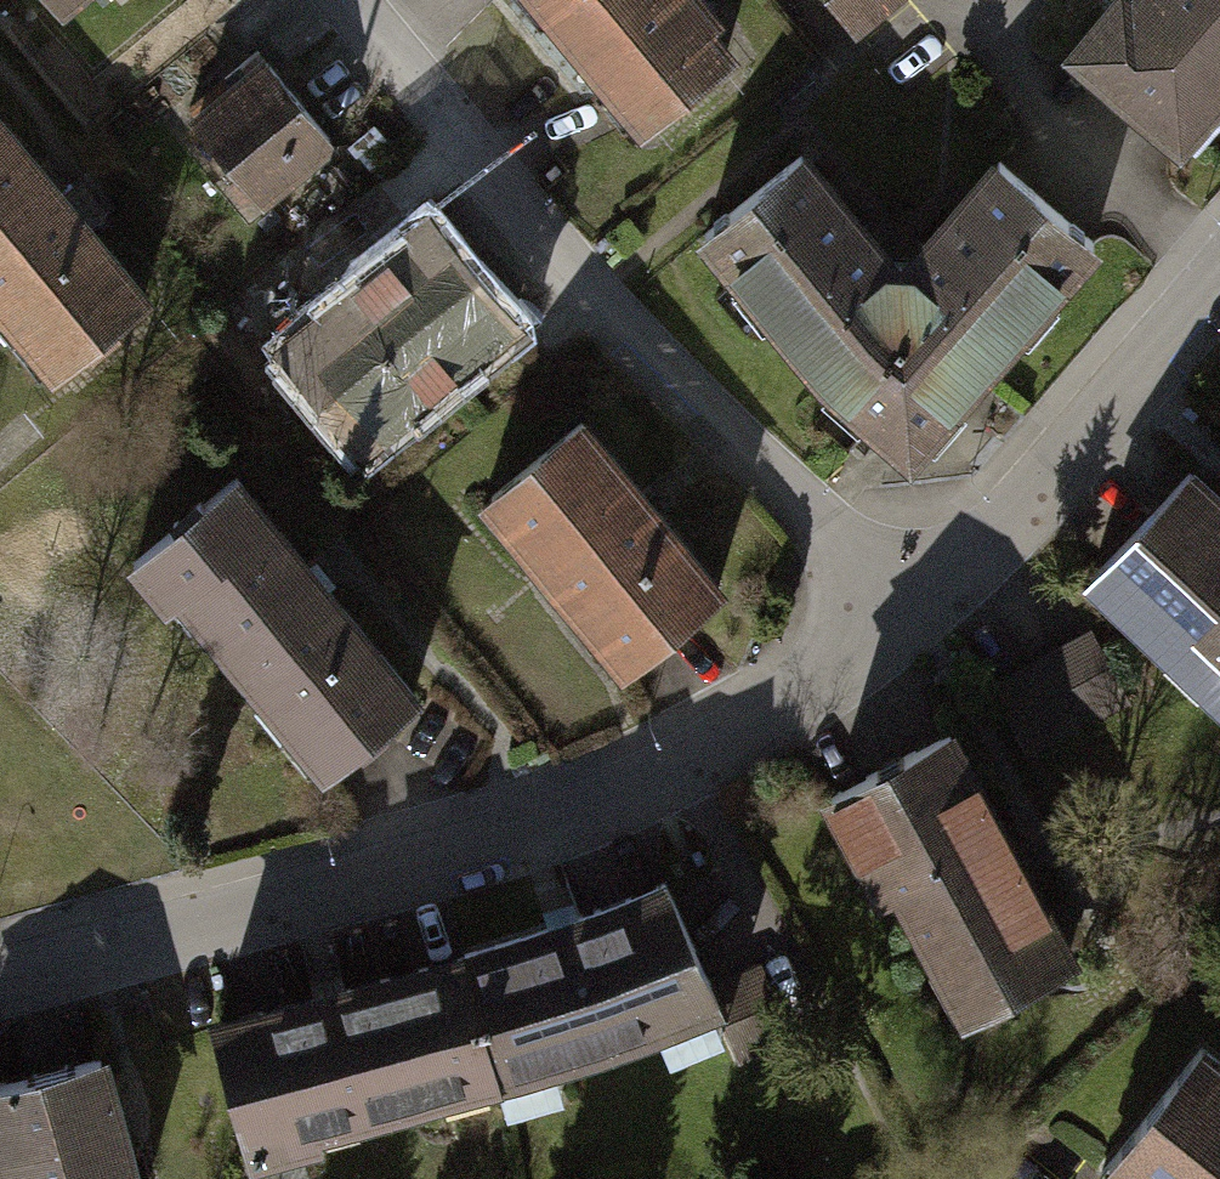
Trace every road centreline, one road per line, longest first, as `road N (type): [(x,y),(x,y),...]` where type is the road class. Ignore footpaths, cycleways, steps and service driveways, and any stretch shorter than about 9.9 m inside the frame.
road 1 (residential): [(911,623),(734,761),(491,866),(0,994)]
road 2 (residential): [(911,623),(584,282),(348,0)]
road 3 (residential): [(1219,278),(911,623)]

